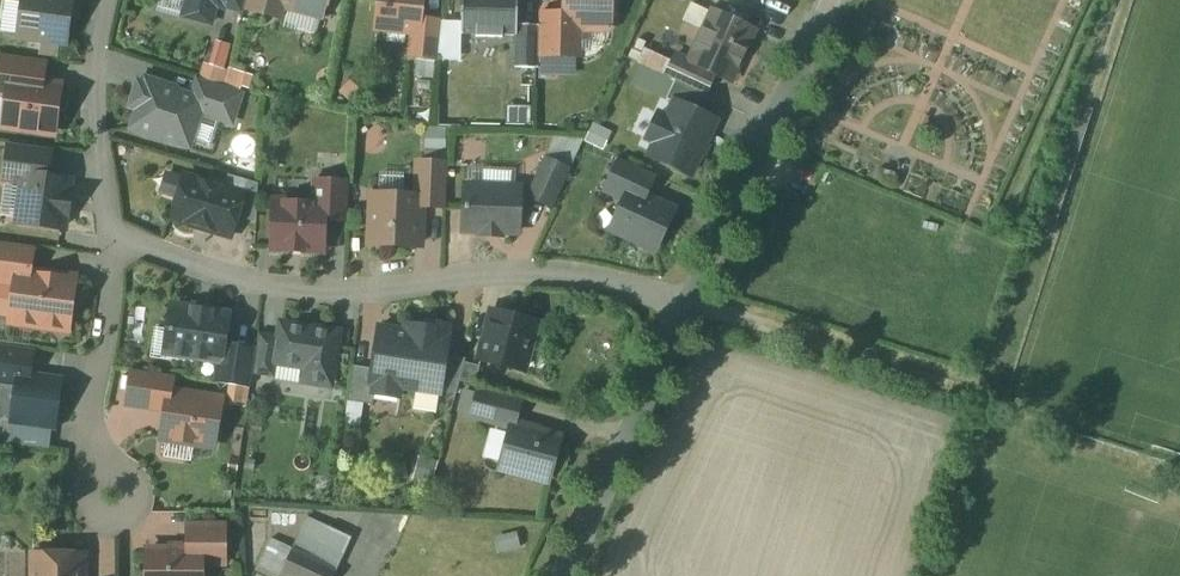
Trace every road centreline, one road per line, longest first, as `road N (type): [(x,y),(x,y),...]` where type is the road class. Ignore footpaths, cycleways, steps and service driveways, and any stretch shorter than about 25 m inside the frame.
road 1 (residential): [(692,317),(572,280),(308,290),(220,274),(116,236)]
road 2 (residential): [(832,0),(768,164),(692,317)]
road 3 (residential): [(692,317),(568,575)]
road 4 (residential): [(116,236),(92,443),(101,489)]
road 5 (residential): [(116,236),(92,90),(101,0)]

